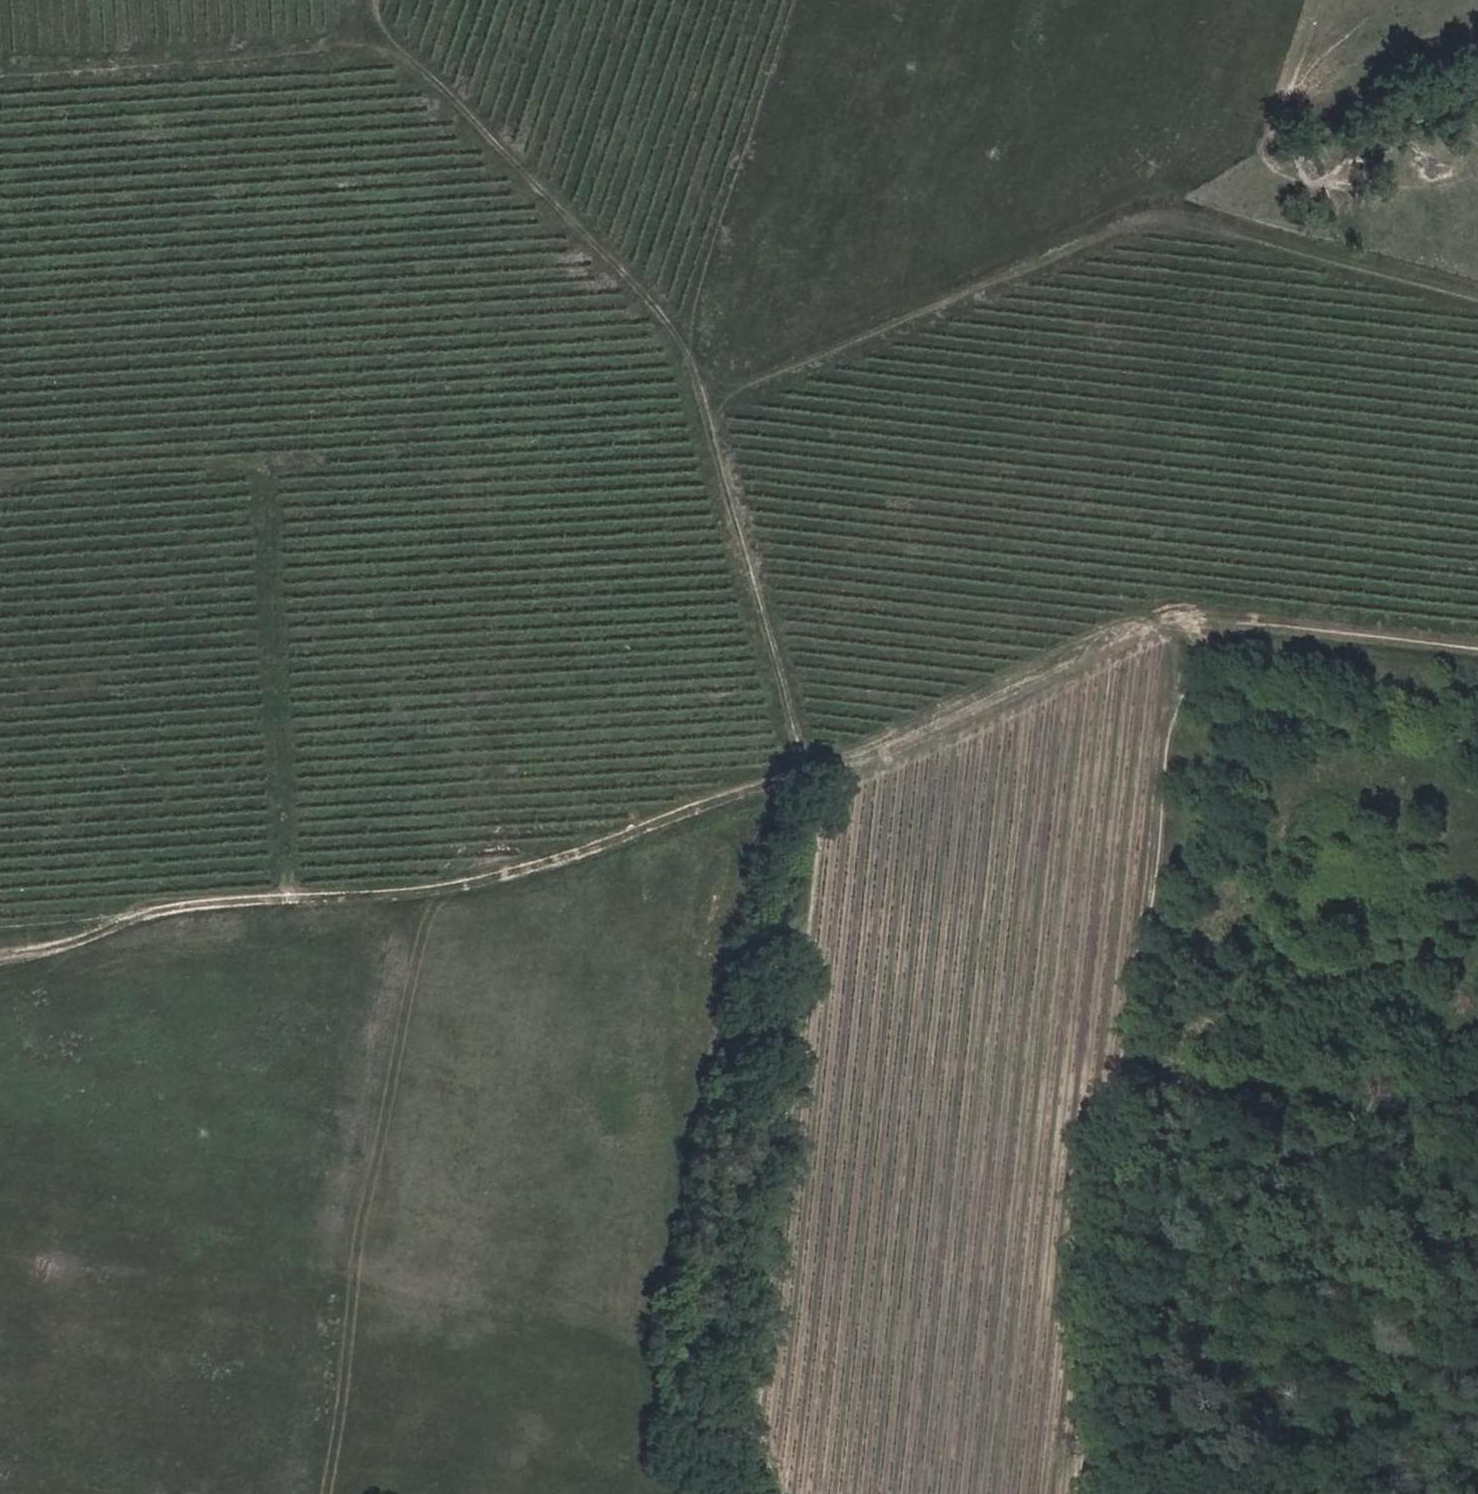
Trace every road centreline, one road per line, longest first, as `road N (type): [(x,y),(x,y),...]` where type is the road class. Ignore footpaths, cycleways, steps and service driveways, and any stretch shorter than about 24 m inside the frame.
road 1 (track): [(0,933),(291,903),(308,913),(552,869),(707,818),(1185,619),(1477,651)]
road 2 (track): [(813,776),(694,360),(677,331),(367,21),(378,0)]

